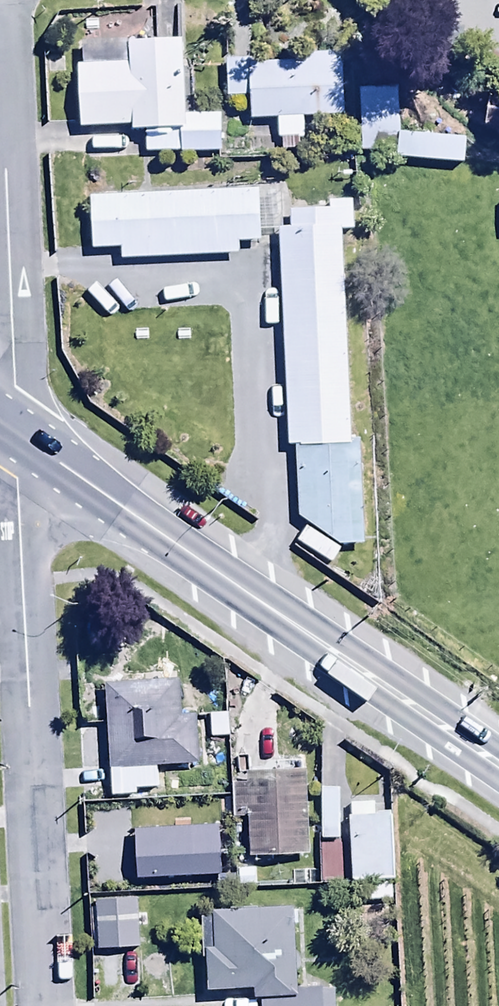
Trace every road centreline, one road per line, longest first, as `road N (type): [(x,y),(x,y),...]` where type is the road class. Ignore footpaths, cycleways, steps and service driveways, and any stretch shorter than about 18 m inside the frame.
road 1 (trunk): [(498,768),(15,439)]
road 2 (residential): [(45,1005),(15,439)]
road 3 (residential): [(15,439),(0,15)]

